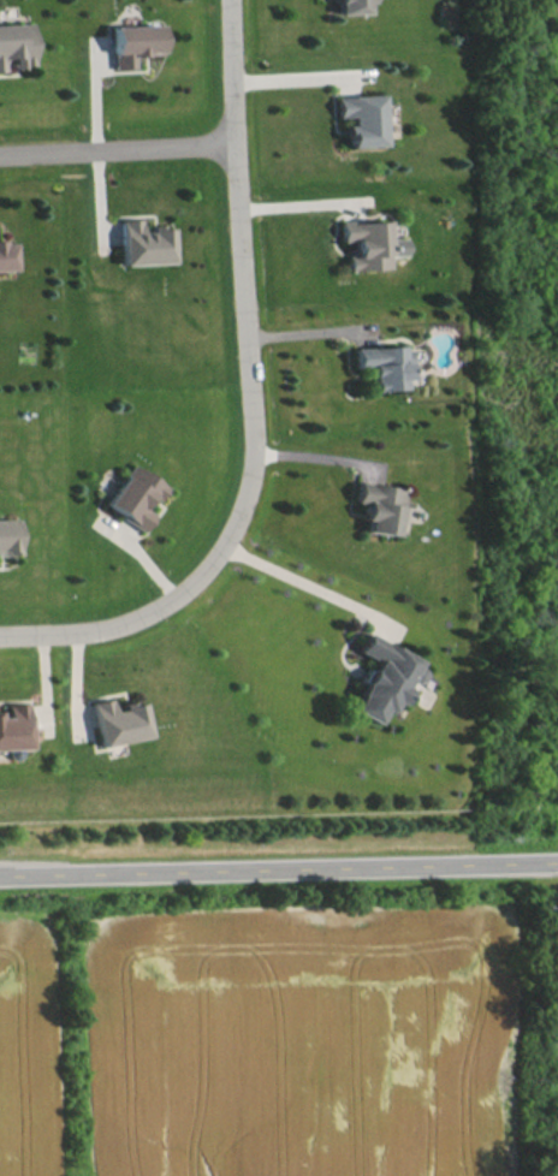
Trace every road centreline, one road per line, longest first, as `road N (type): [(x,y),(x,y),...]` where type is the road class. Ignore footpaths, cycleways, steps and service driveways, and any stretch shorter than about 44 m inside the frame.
road 1 (residential): [(229,0),(260,467),(247,512),(202,578),(162,607),(125,624),(0,633)]
road 2 (tertiary): [(0,880),(557,864)]
road 3 (residential): [(232,142),(0,155)]

